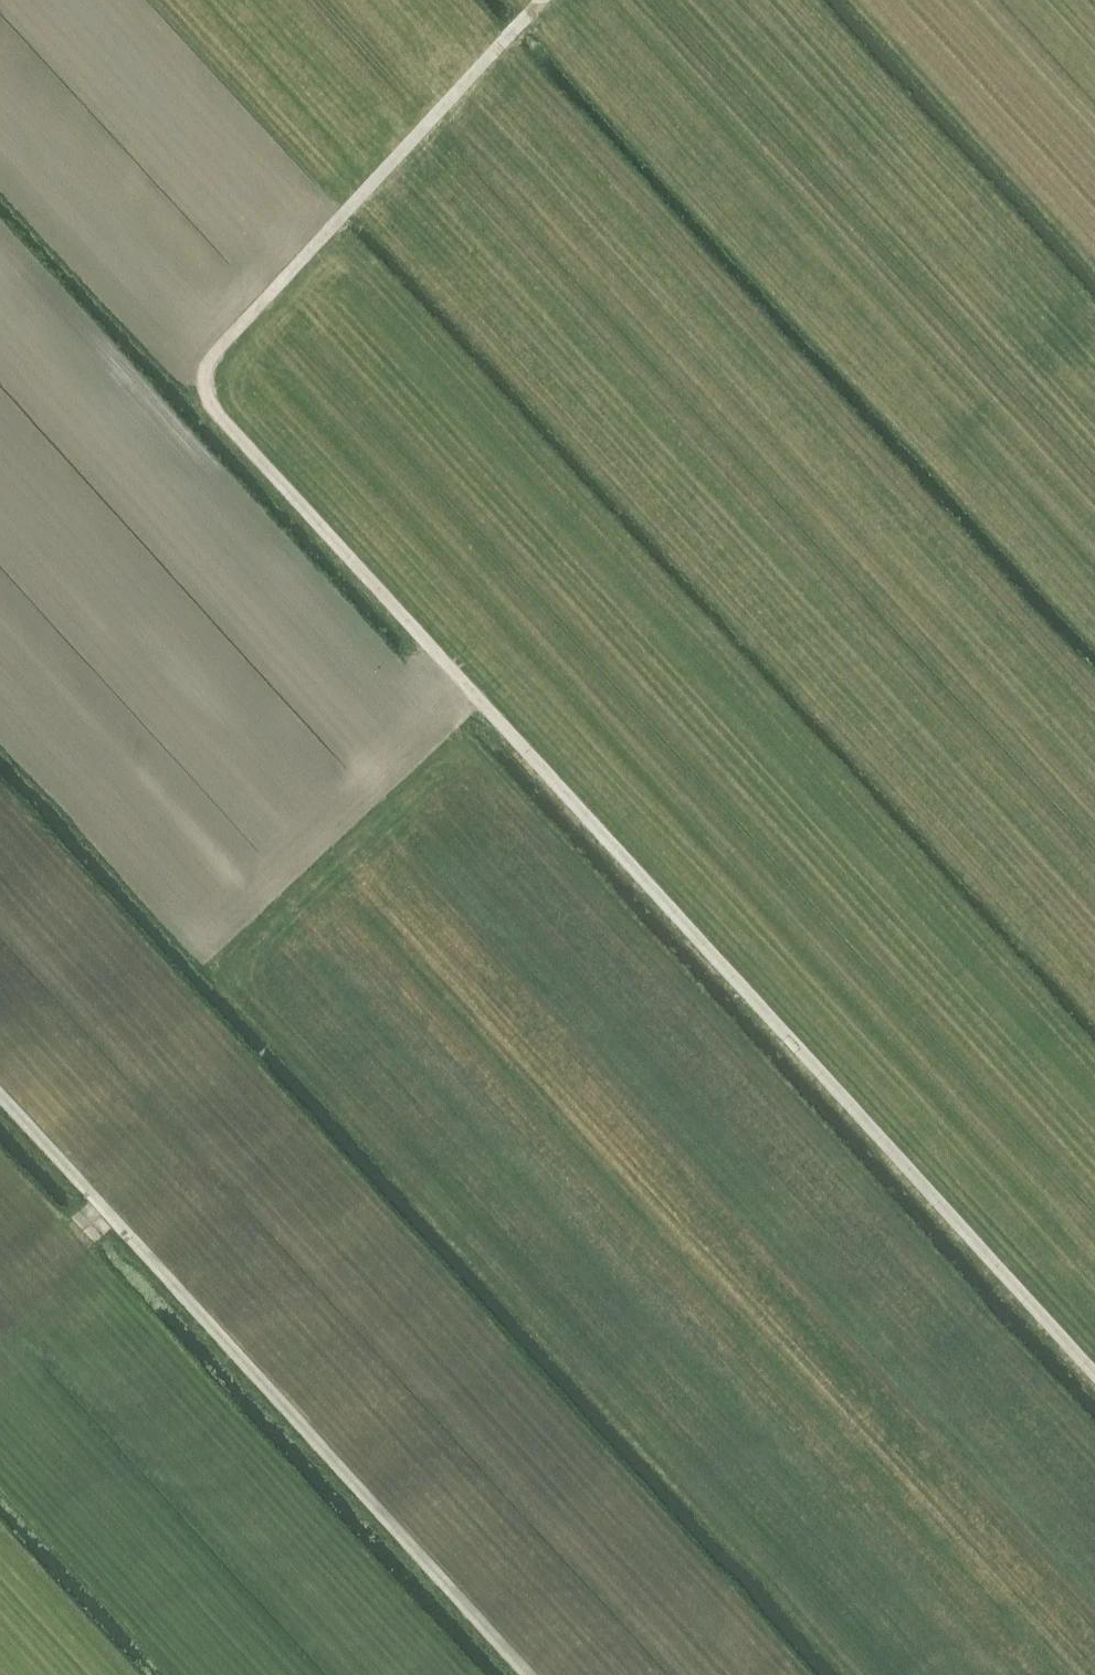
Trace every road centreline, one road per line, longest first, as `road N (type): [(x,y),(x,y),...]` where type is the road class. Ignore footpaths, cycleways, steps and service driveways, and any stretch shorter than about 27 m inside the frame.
road 1 (track): [(1094,1371),(210,405),(204,378),(212,358),(541,0)]
road 2 (track): [(528,1674),(0,1097)]

